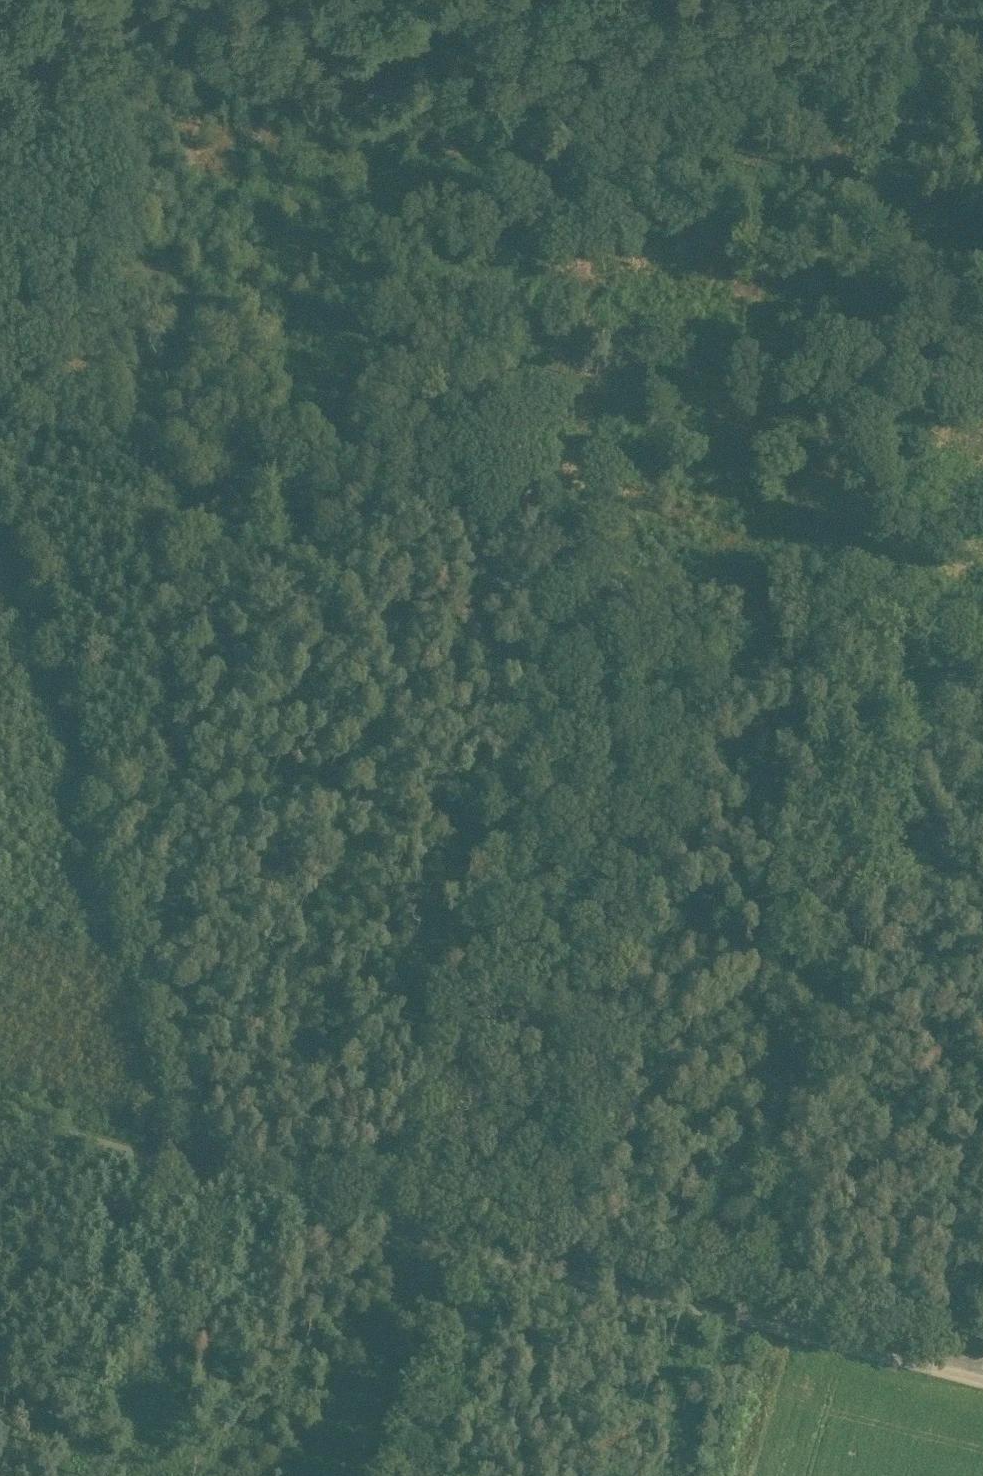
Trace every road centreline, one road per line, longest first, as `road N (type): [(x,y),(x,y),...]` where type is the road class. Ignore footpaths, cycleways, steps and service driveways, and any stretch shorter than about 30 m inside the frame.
road 1 (track): [(0,13),(350,108),(317,369),(365,387),(356,601),(193,1160)]
road 2 (unclassified): [(0,1106),(464,1232),(764,1333),(982,1386)]
road 3 (track): [(360,506),(576,562),(462,920),(498,943),(394,1214)]
road 4 (track): [(982,302),(707,205),(350,108)]
road 5 (track): [(374,1475),(464,1232)]

